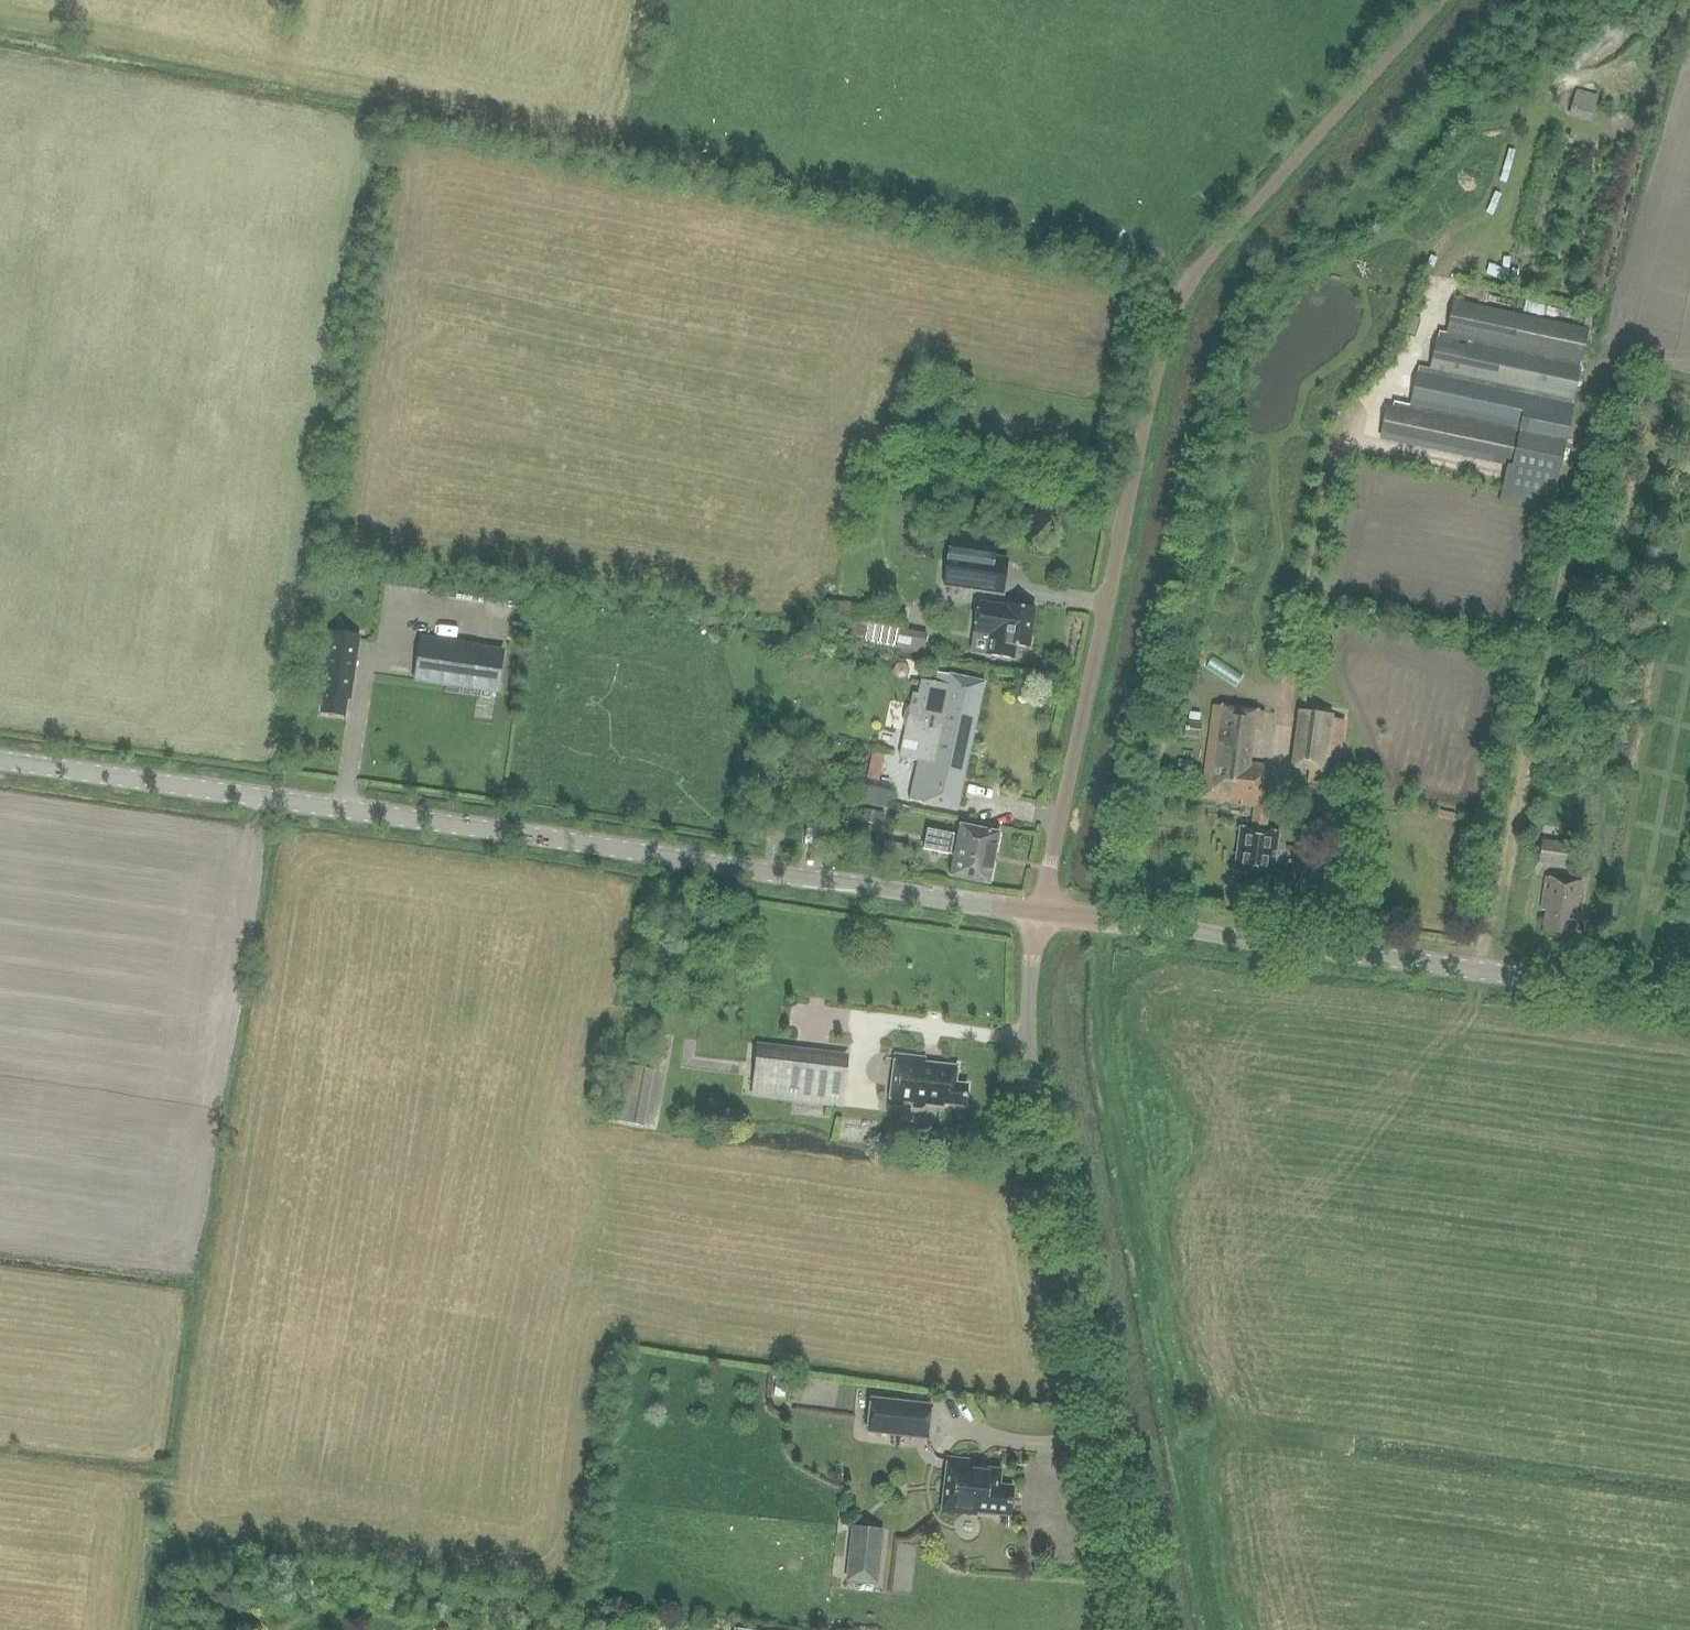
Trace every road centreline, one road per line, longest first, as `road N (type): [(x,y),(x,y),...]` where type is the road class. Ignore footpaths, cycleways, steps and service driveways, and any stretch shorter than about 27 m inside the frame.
road 1 (tertiary): [(1041,913),(0,768)]
road 2 (unclassified): [(1138,1629),(1027,1027),(1041,913)]
road 3 (tertiary): [(1689,1001),(1041,913)]
road 4 (track): [(1478,972),(1598,372)]

